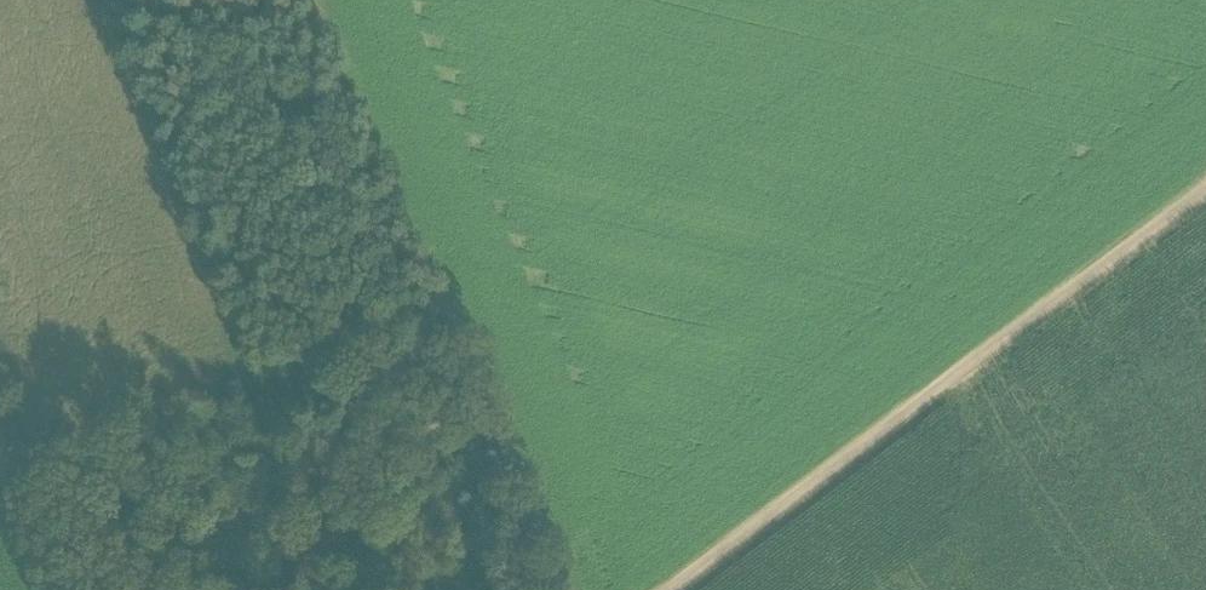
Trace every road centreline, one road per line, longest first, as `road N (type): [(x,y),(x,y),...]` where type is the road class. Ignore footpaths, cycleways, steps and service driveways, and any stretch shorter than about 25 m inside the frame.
road 1 (track): [(680,589),(1205,196)]
road 2 (track): [(0,445),(61,589)]

